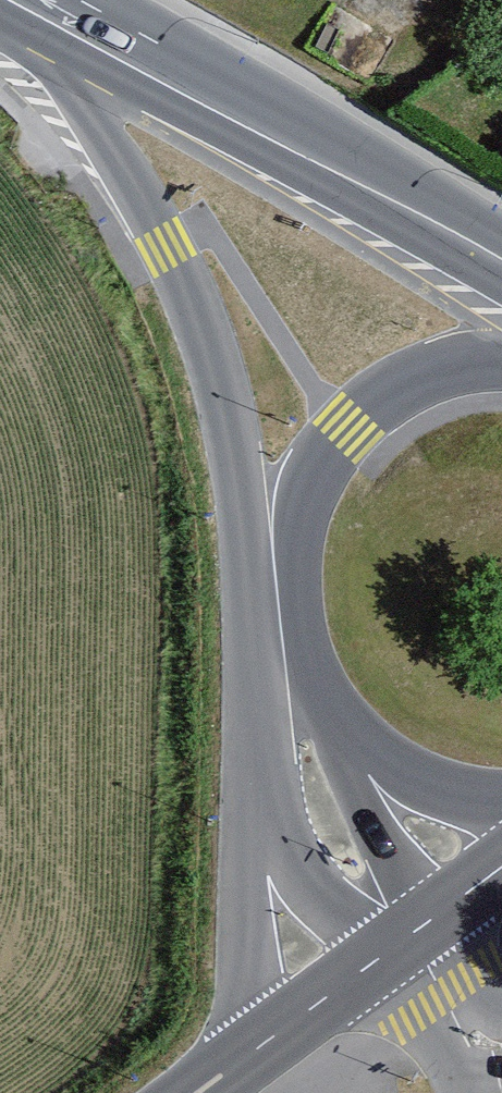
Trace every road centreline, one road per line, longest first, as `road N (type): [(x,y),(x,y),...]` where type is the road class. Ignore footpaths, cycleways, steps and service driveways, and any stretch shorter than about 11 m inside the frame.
road 1 (tertiary): [(79,45),(113,155),(181,272),(279,574)]
road 2 (primary): [(501,286),(79,45)]
road 3 (tertiary): [(279,574),(298,752),(325,826),(399,944)]
road 4 (tertiary): [(279,574),(315,475),(363,419),(431,377),(501,361)]
road 5 (tertiary): [(200,1092),(399,944)]
road 6 (tertiary): [(399,944),(501,869)]

